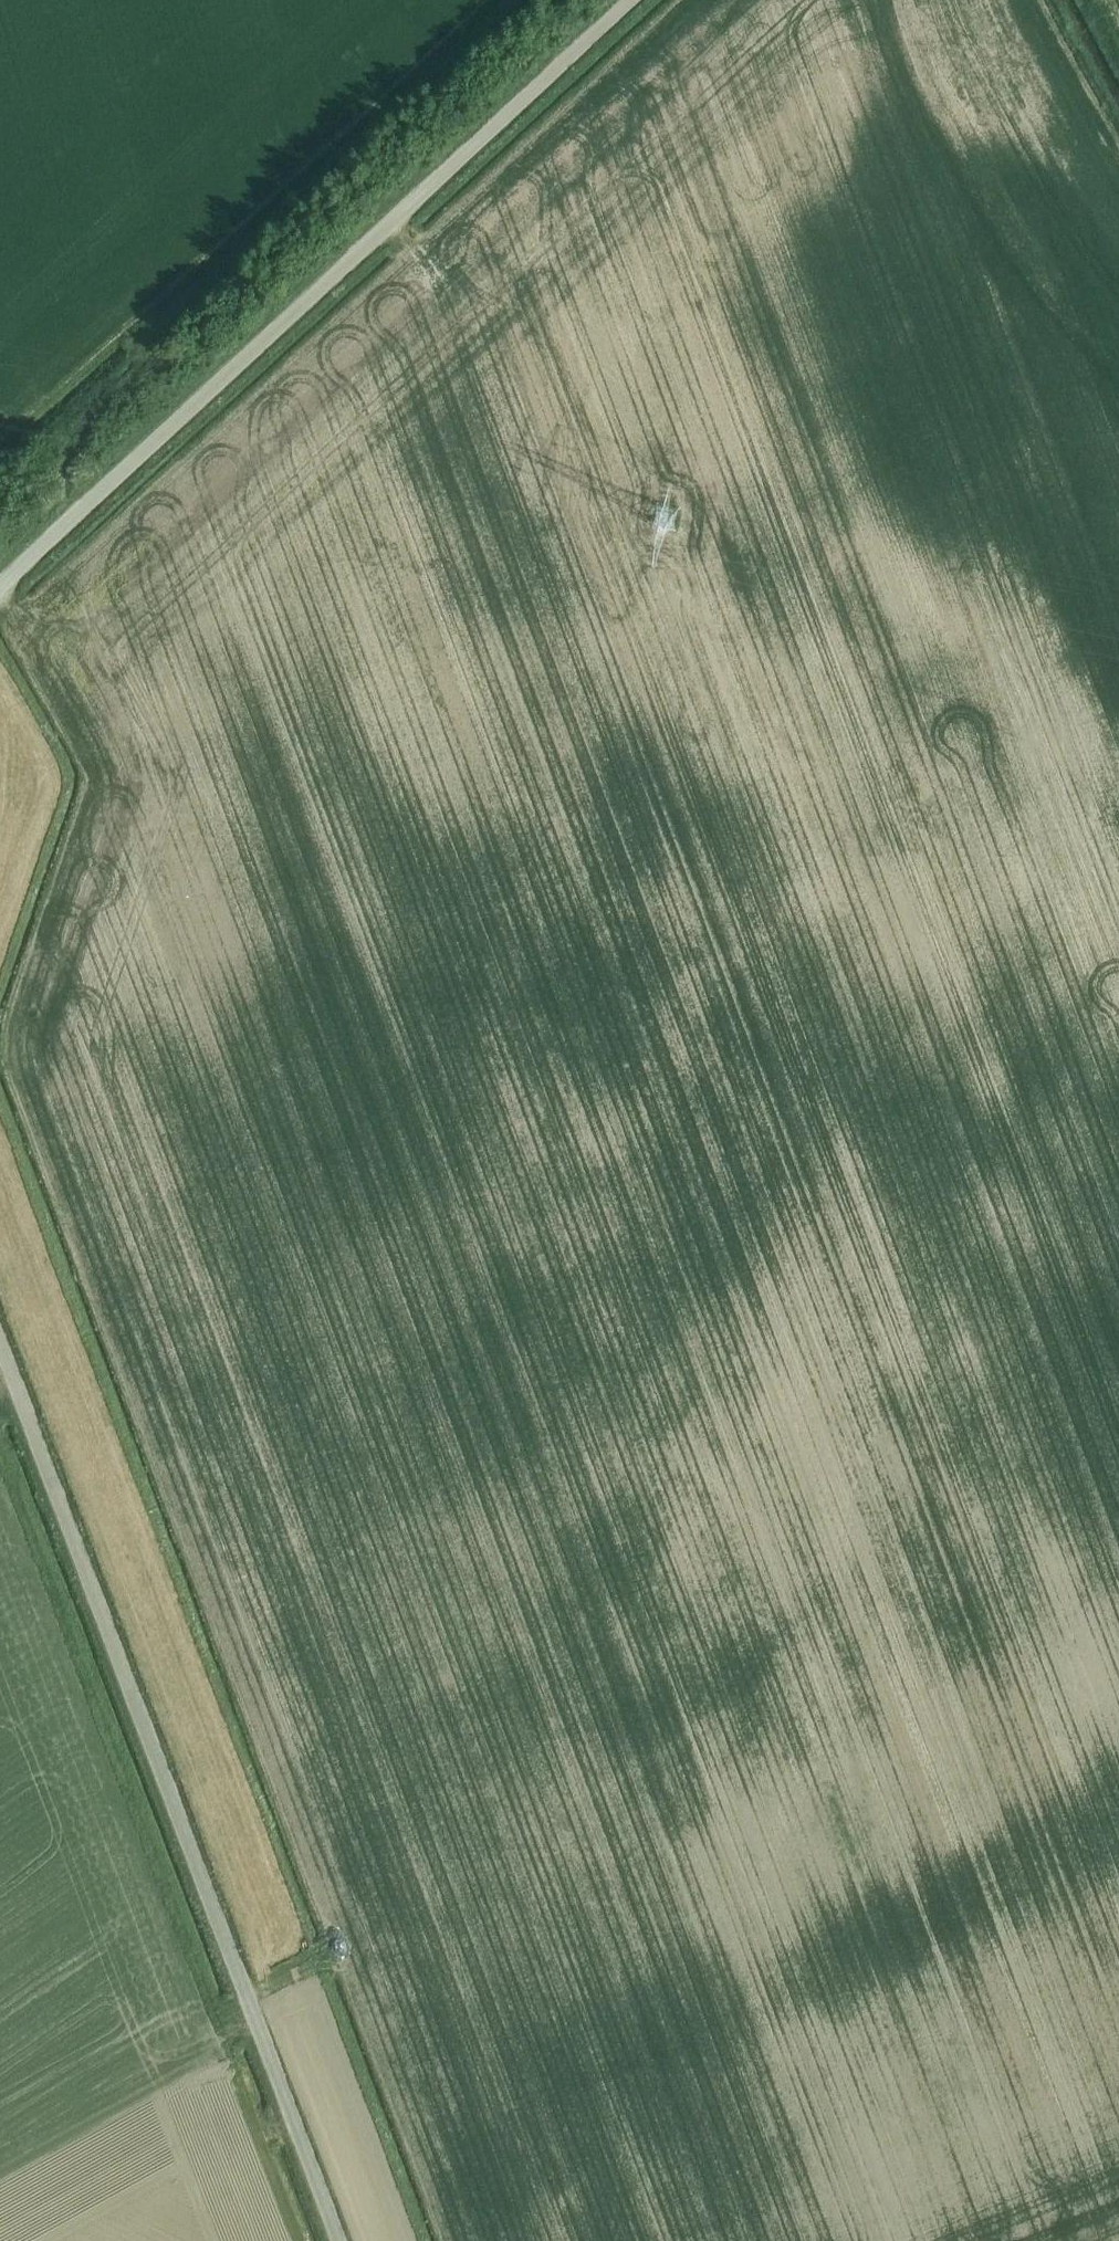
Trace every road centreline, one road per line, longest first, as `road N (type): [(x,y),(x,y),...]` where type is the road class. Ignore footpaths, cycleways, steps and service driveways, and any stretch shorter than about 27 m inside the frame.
road 1 (unclassified): [(341,2240),(0,1301)]
road 2 (unclassified): [(0,587),(633,0)]

